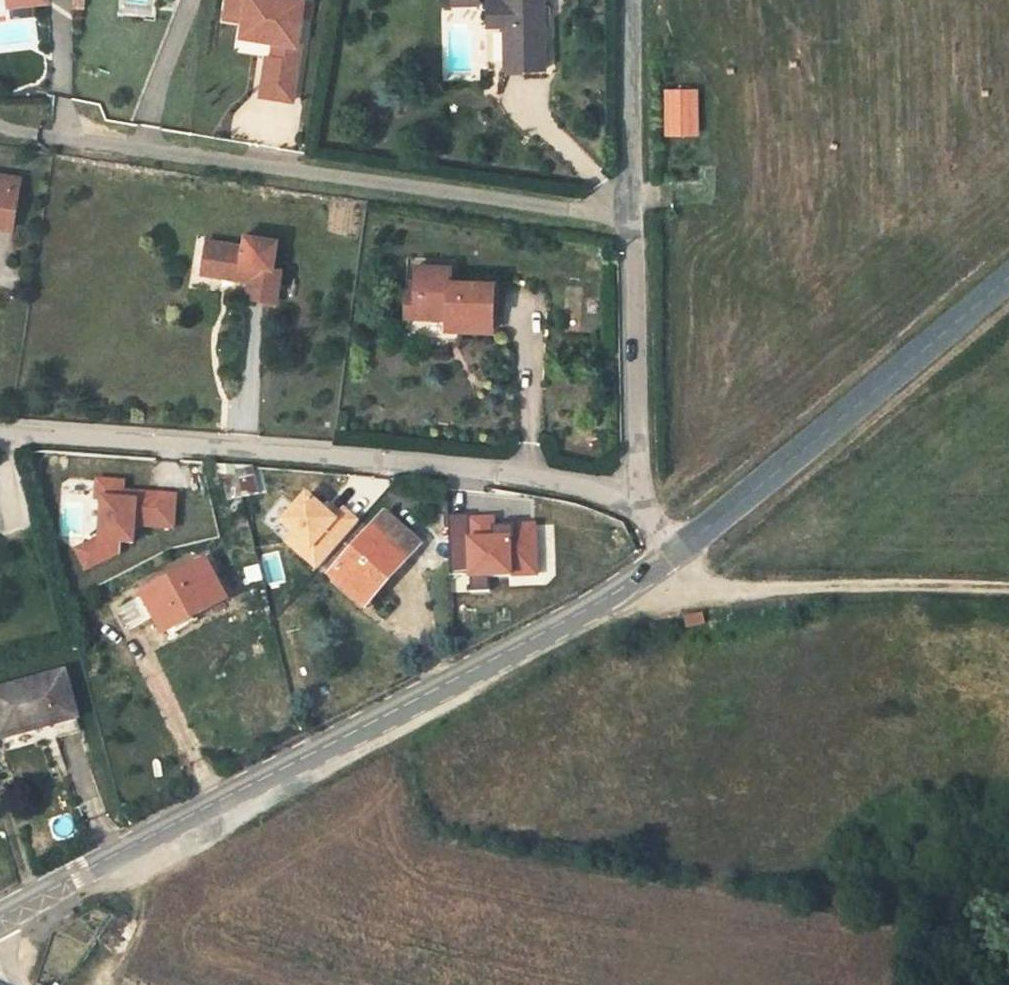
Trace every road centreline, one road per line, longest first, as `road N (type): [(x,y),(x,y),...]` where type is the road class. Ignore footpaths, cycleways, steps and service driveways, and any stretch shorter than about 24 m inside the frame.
road 1 (secondary): [(663,560),(550,628),(0,919)]
road 2 (residential): [(0,428),(505,471),(641,501)]
road 3 (residential): [(75,137),(635,216)]
road 4 (secondary): [(1008,283),(663,560)]
road 5 (track): [(1008,577),(777,589),(705,585),(663,560)]
road 6 (residential): [(635,216),(641,501)]
road 7 (residential): [(633,0),(635,216)]

